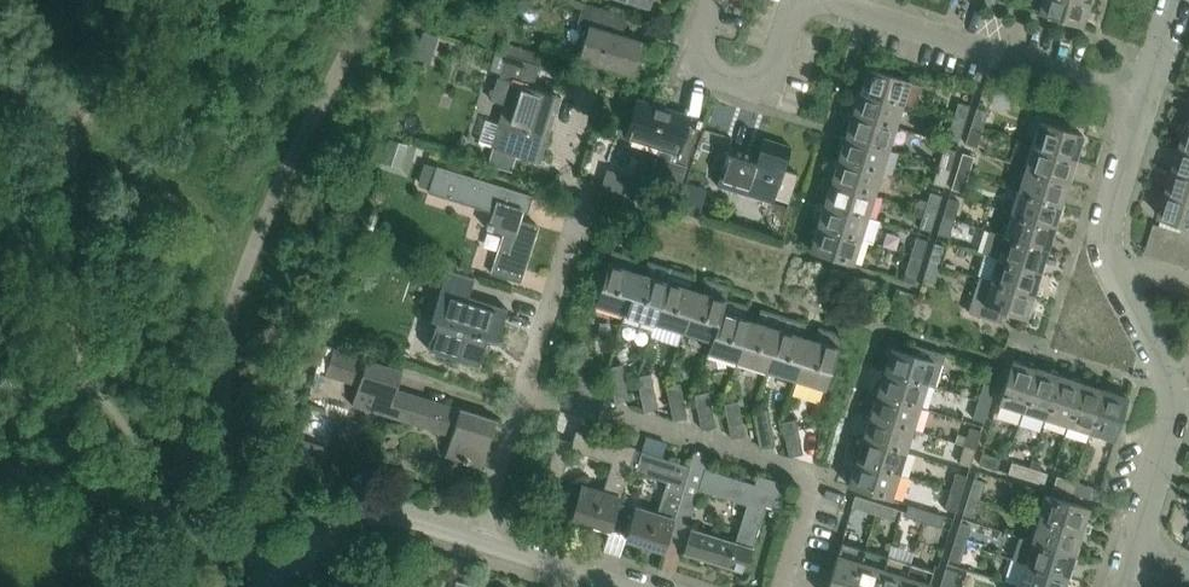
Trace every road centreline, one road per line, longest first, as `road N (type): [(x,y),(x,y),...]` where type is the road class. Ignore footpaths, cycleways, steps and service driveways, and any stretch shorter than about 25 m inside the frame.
road 1 (tertiary): [(1132,562),(1176,406),(1106,242),(1143,96)]
road 2 (residential): [(779,586),(816,477),(525,388)]
road 3 (unclassified): [(1143,96),(838,0)]
road 4 (residential): [(804,0),(775,99),(690,73),(711,0)]
road 5 (residential): [(271,586),(356,517),(410,520),(480,541)]
road 6 (residential): [(525,388),(586,187)]
road 7 (residential): [(480,541),(525,388)]
road 8 (residential): [(480,541),(629,586)]

